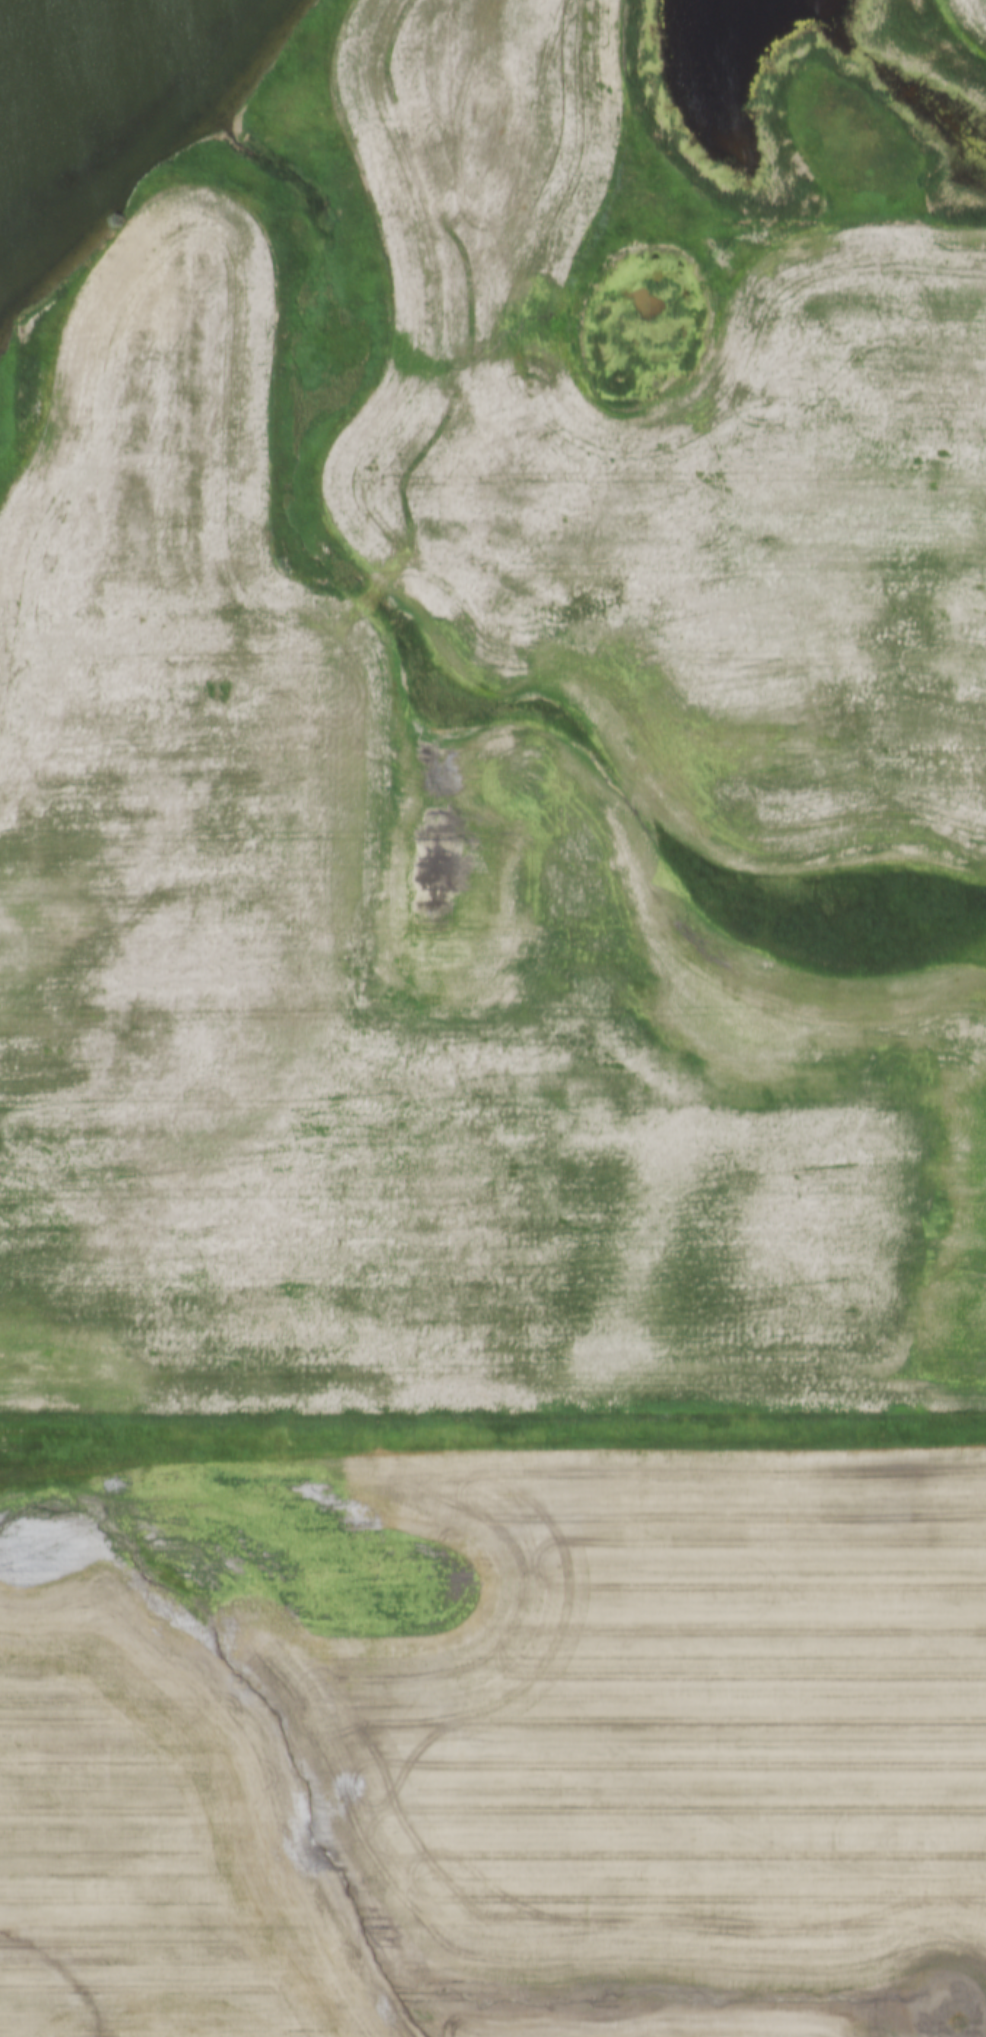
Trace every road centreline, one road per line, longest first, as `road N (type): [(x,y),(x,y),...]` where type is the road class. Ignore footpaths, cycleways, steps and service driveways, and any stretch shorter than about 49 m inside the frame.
road 1 (track): [(0,1453),(985,1447)]
road 2 (track): [(985,198),(900,191),(743,122),(703,72),(695,0)]

